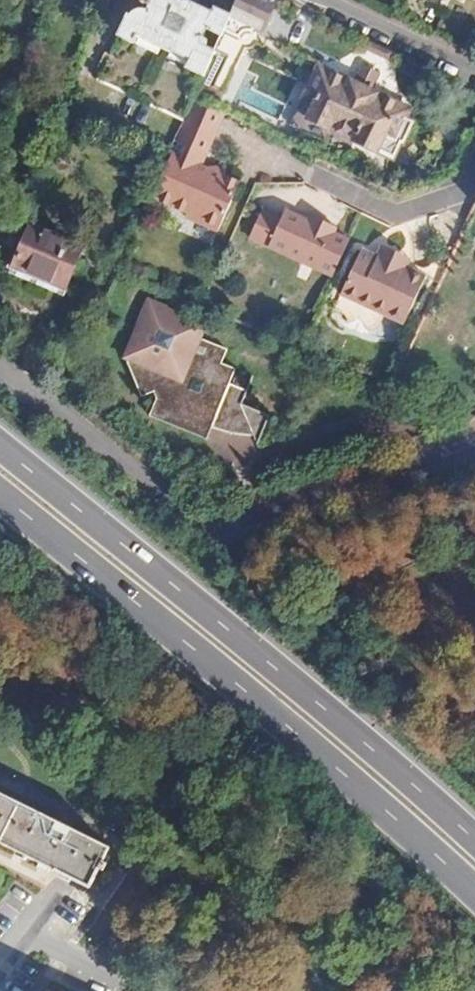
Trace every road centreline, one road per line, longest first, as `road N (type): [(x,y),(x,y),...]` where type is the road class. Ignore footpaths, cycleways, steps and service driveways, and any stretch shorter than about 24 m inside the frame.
road 1 (primary): [(474,848),(0,454)]
road 2 (primary): [(0,513),(474,902)]
road 3 (residential): [(0,390),(207,542),(474,443)]
road 4 (residential): [(474,162),(460,196),(391,217),(309,182)]
road 5 (residential): [(474,73),(318,0)]

